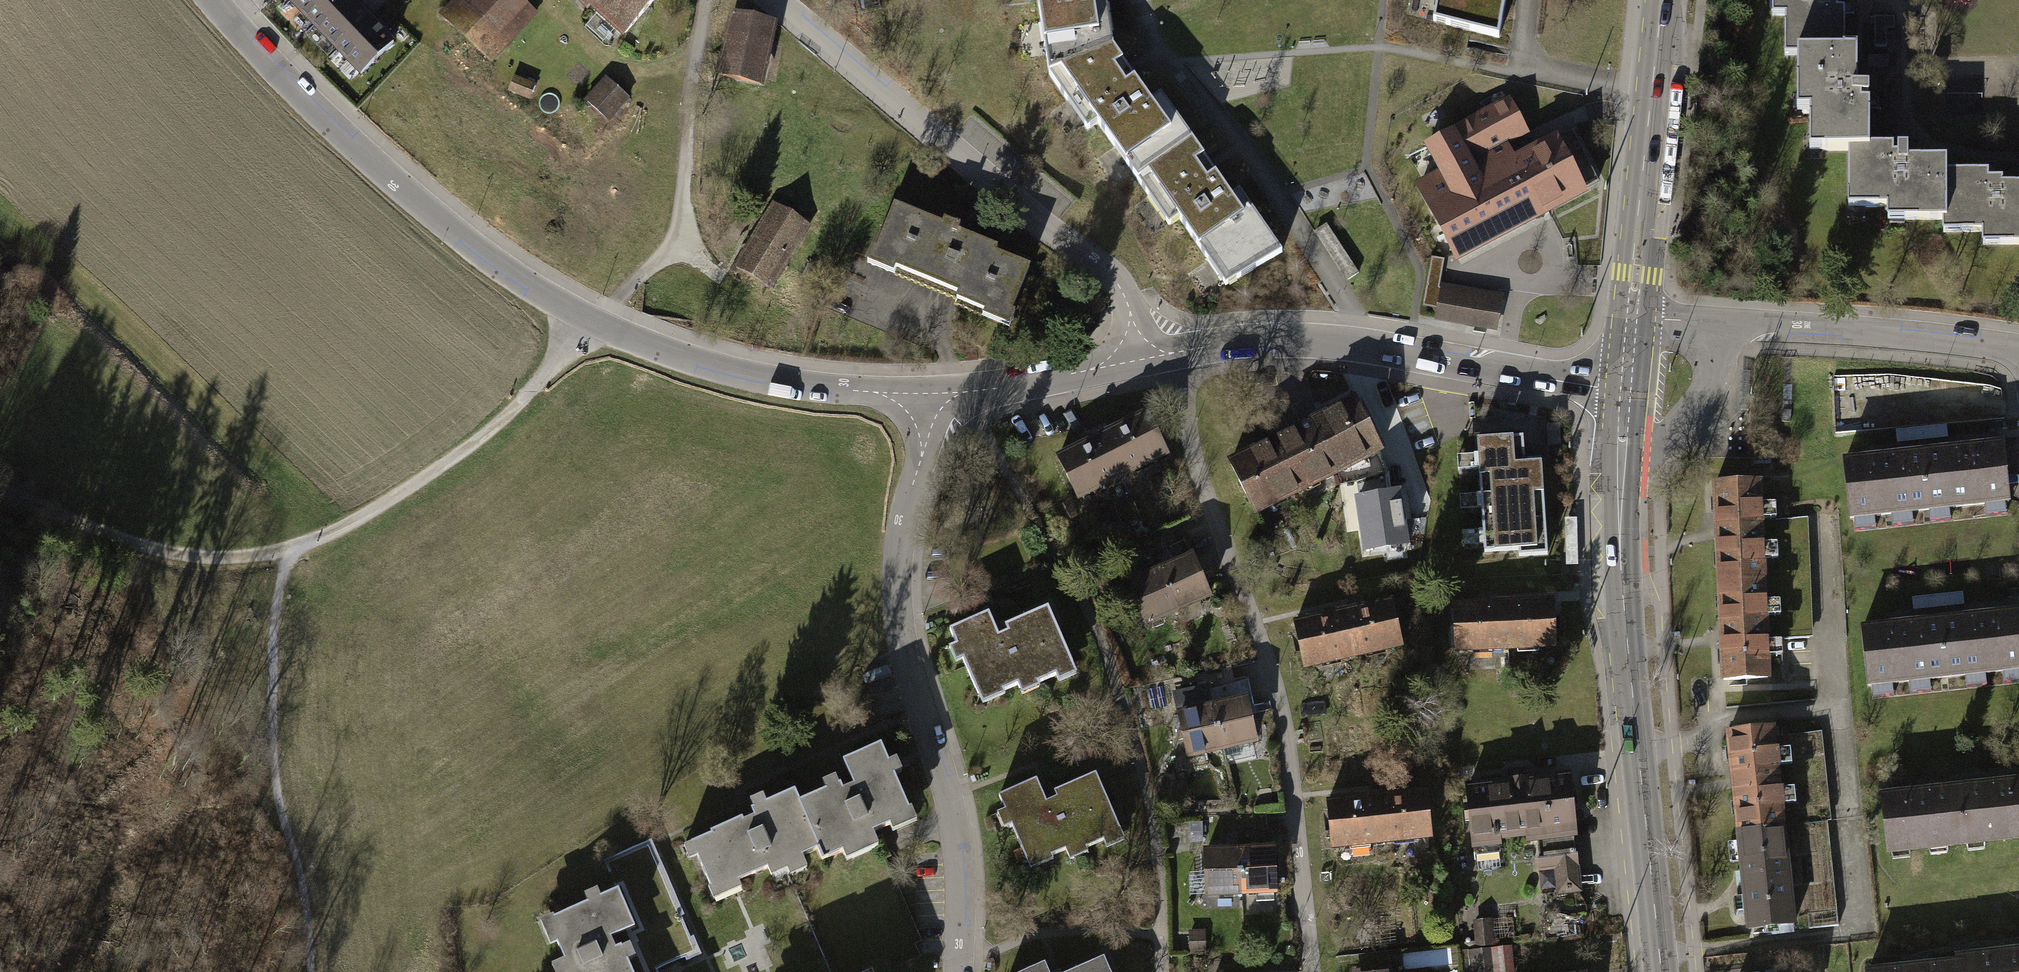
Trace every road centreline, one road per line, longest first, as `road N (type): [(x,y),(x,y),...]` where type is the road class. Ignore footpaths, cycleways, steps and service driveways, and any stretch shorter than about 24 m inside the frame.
road 1 (residential): [(213,0),(359,152),(478,248),(597,323),(702,363),(823,386),(942,394)]
road 2 (track): [(597,323),(530,395),(421,482),(295,549),(196,559),(0,491)]
road 3 (residential): [(1162,350),(1273,672),(1310,971)]
road 4 (residential): [(942,394),(899,531),(898,639),(950,821),(955,971)]
road 5 (secondary): [(1661,971),(1622,587),(1624,389)]
road 6 (residential): [(770,0),(1131,292),(1162,350)]
road 7 (residential): [(1162,350),(1279,339),(1354,344),(1624,389)]
road 8 (track): [(295,549),(274,597),(271,745),(304,971)]
road 9 (residential): [(1632,315),(2018,350)]
road 10 (secondary): [(1632,315),(1663,0)]
road 11 (residential): [(942,394),(1162,350)]

